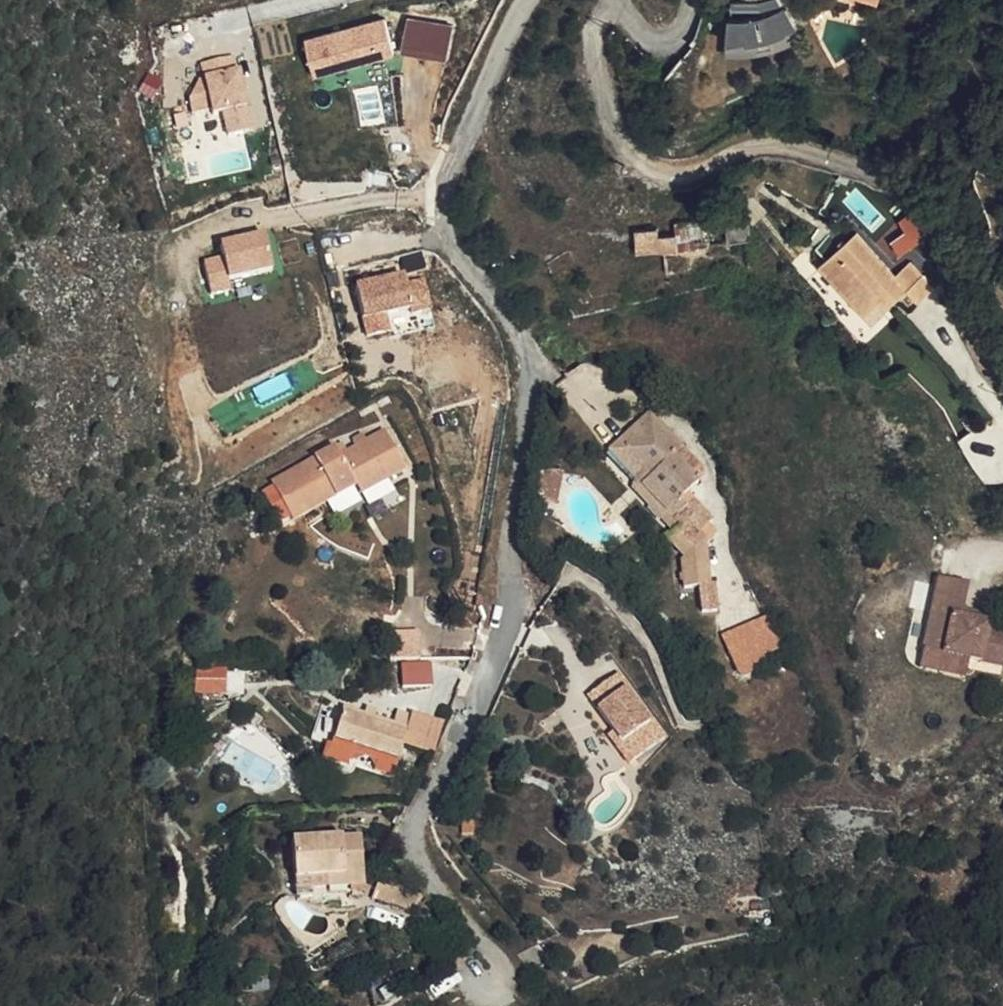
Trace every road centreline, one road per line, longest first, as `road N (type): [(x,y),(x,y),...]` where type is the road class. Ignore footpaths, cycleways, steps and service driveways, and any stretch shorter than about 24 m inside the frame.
road 1 (residential): [(527,0),(451,168),(443,203),(450,241),(506,314),(523,360),(525,446),(506,548),(507,598),(500,633),(413,827),(415,853),(491,954),(495,969),(482,993)]
road 2 (residential): [(691,0),(685,29),(664,41),(643,37),(615,0)]

